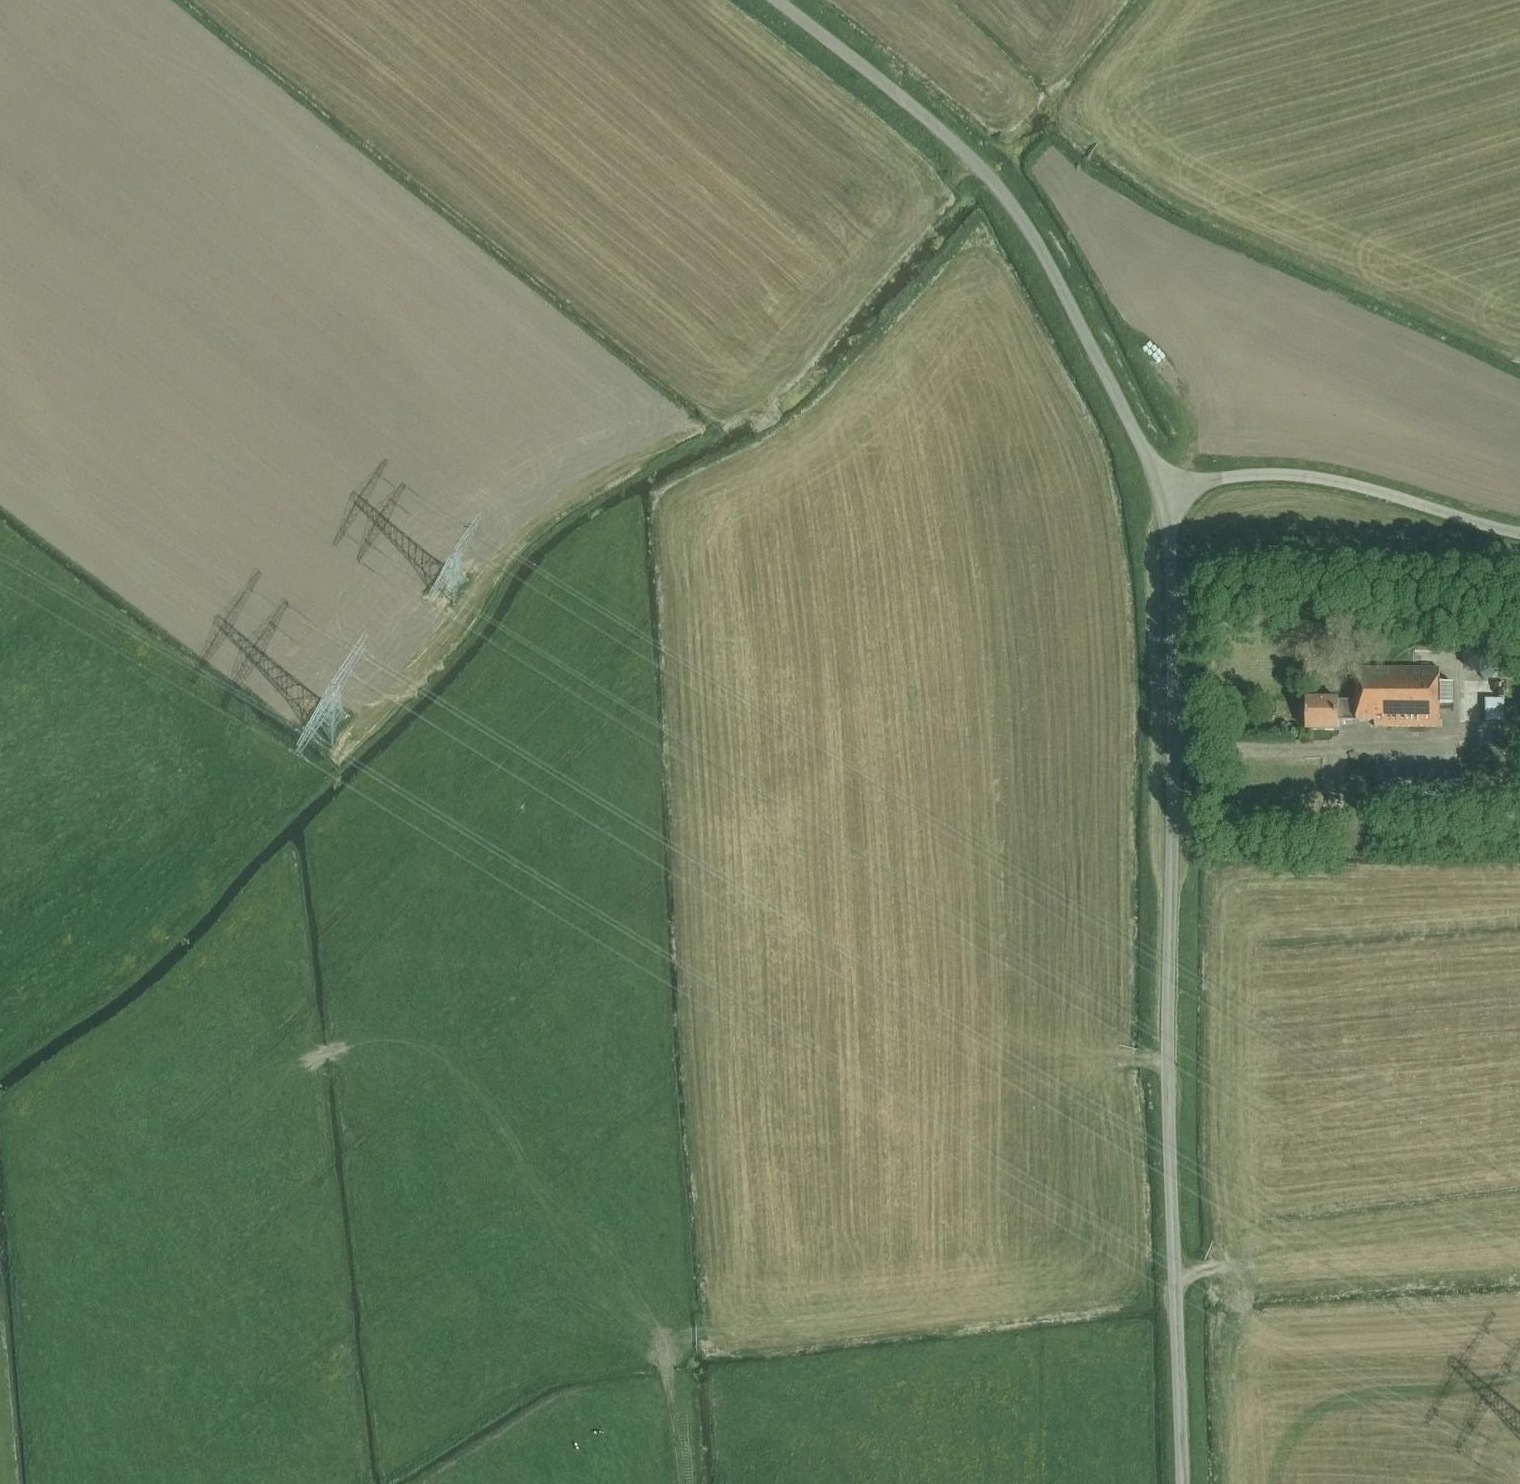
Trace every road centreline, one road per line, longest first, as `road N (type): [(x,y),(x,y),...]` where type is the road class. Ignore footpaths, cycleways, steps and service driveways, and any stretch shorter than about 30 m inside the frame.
road 1 (unclassified): [(1180,1483),(1167,1088),(1175,662),(1167,528),(1153,467),(1023,221),(993,182),(778,0)]

